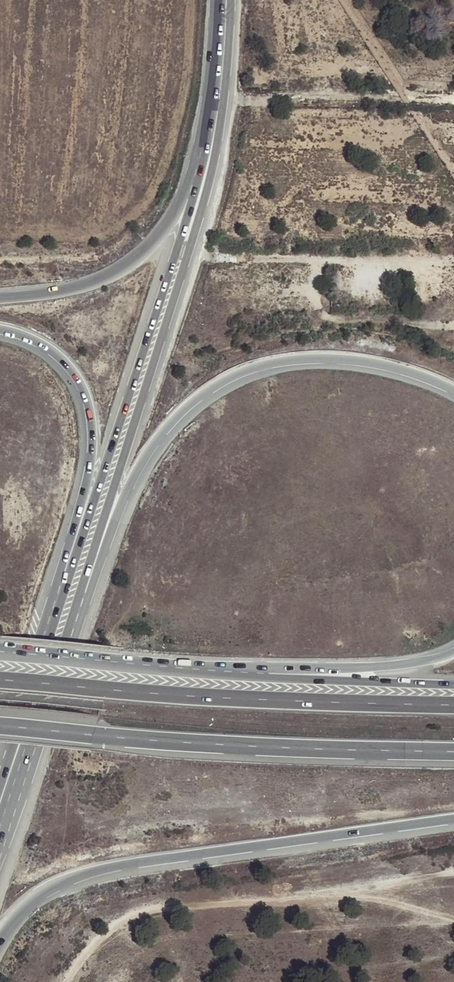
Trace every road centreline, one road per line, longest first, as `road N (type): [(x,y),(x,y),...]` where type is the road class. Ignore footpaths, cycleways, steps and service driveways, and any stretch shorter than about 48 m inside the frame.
road 1 (primary): [(80,611),(219,143),(231,0)]
road 2 (primary): [(206,131),(48,626)]
road 3 (motorway): [(80,611),(151,450),(225,380),(287,360),(338,358),(402,370),(453,393)]
road 4 (motorway): [(0,940),(34,899),(73,878),(453,821)]
road 5 (motorway): [(453,706),(262,701),(0,680)]
road 6 (motorway): [(0,727),(265,748),(453,752)]
road 7 (track): [(453,873),(146,912),(86,947),(65,981)]
road 8 (motorway): [(0,329),(56,354),(73,373),(89,417),(89,473),(48,626)]
road 9 (motorway): [(453,302),(390,222),(289,0)]
road 10 (motorway): [(453,652),(374,667),(116,665)]
road 11 (motorway): [(453,685),(116,665)]
road 12 (motorway): [(171,981),(282,924),(453,865)]
road 13 (motorway): [(206,131),(168,225),(133,264),(83,287),(0,299)]
road 14 (primary): [(0,844),(80,611)]
road 15 (primary): [(48,626),(0,782)]
road 16 (primary): [(218,0),(206,131)]

